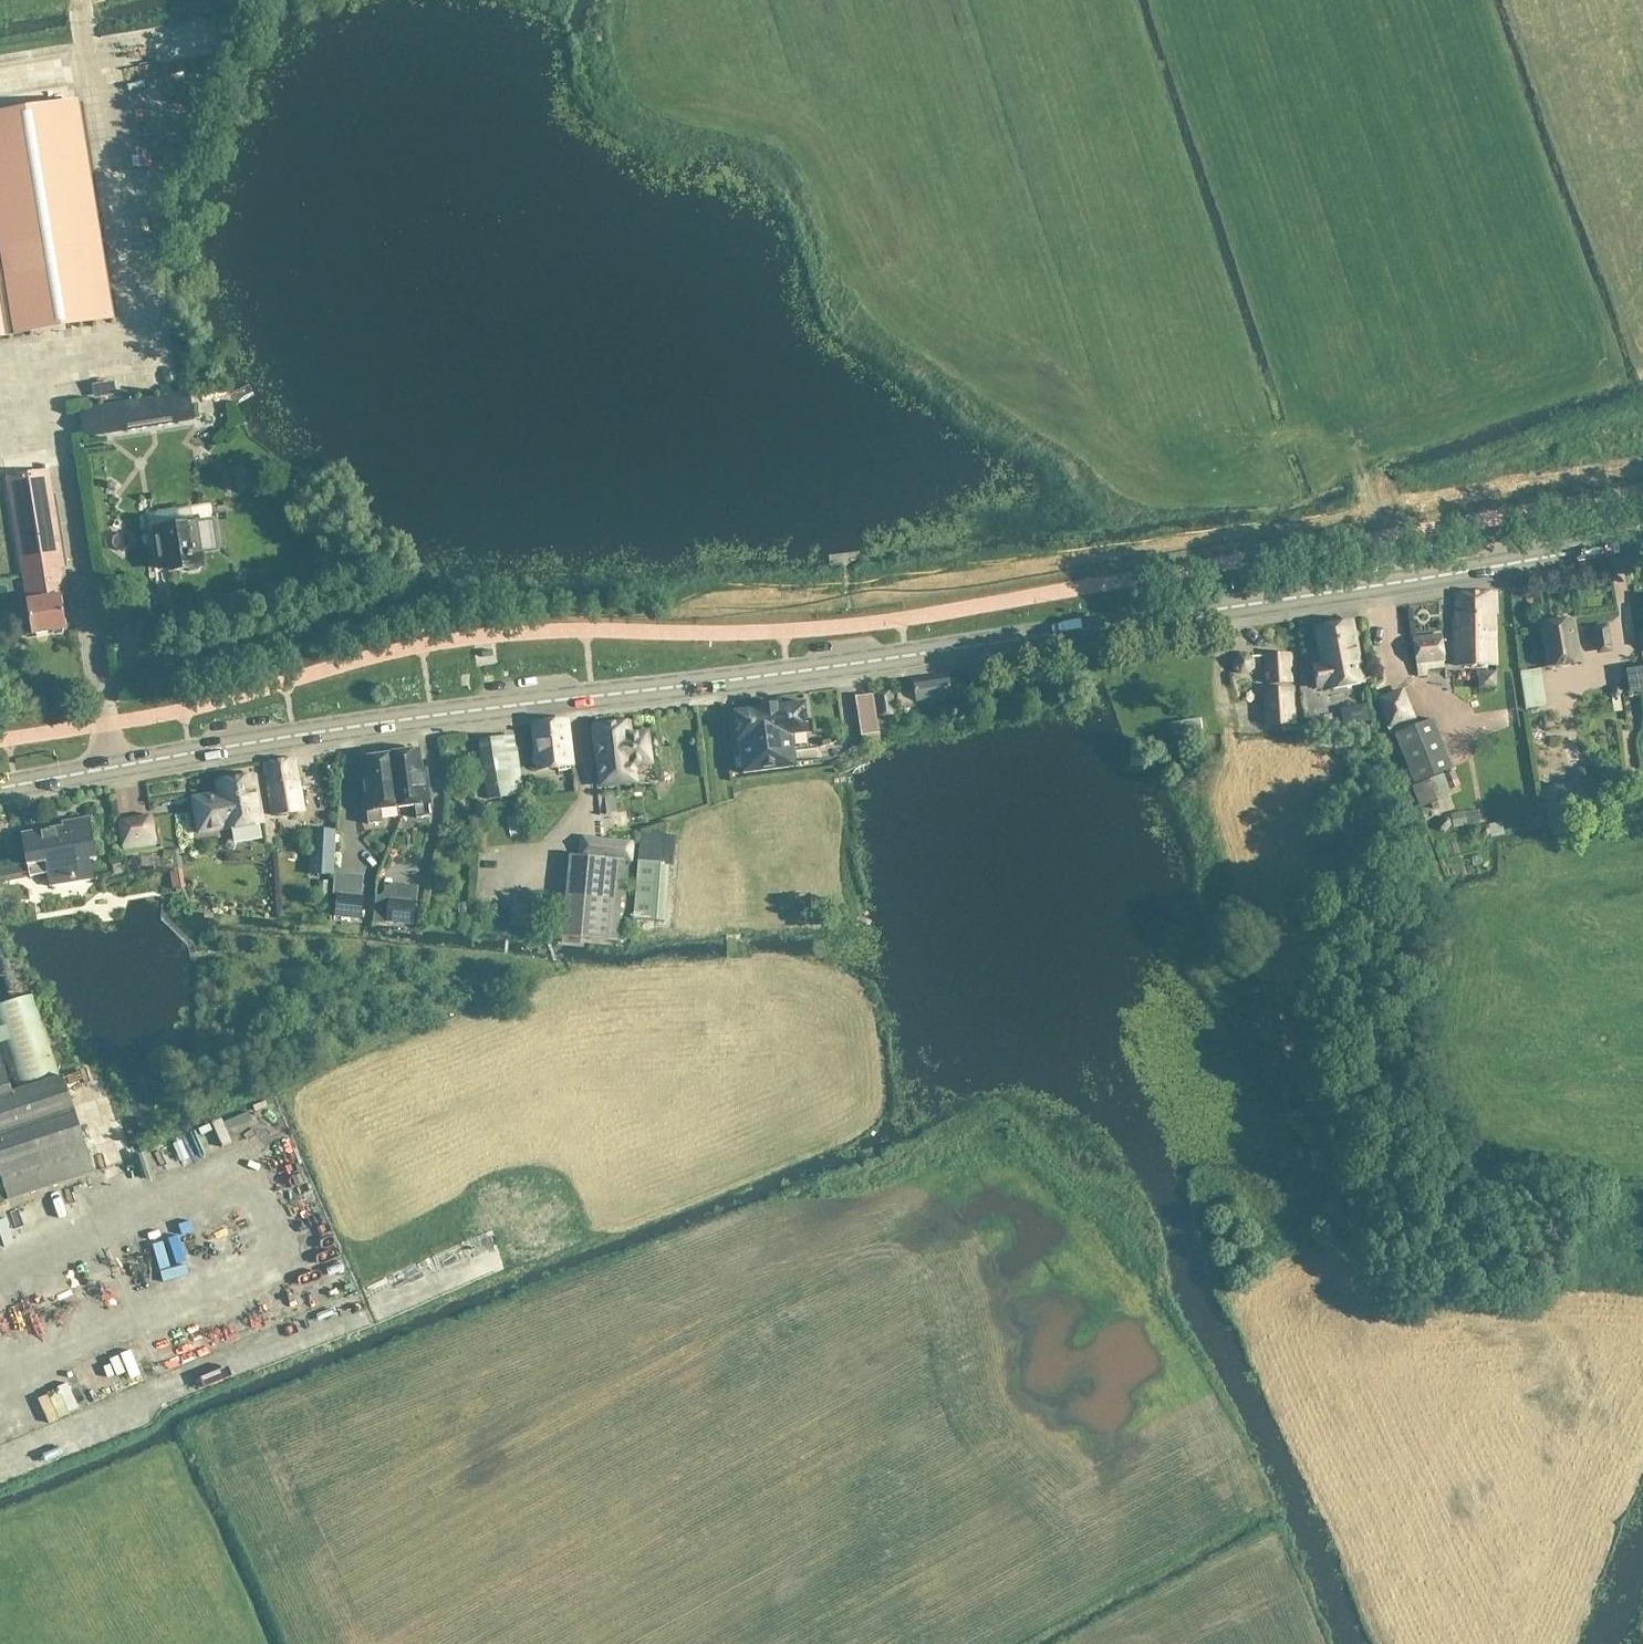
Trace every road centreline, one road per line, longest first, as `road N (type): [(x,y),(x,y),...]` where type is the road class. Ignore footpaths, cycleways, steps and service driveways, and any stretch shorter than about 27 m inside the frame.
road 1 (secondary): [(0,789),(303,735),(710,685),(1642,539)]

